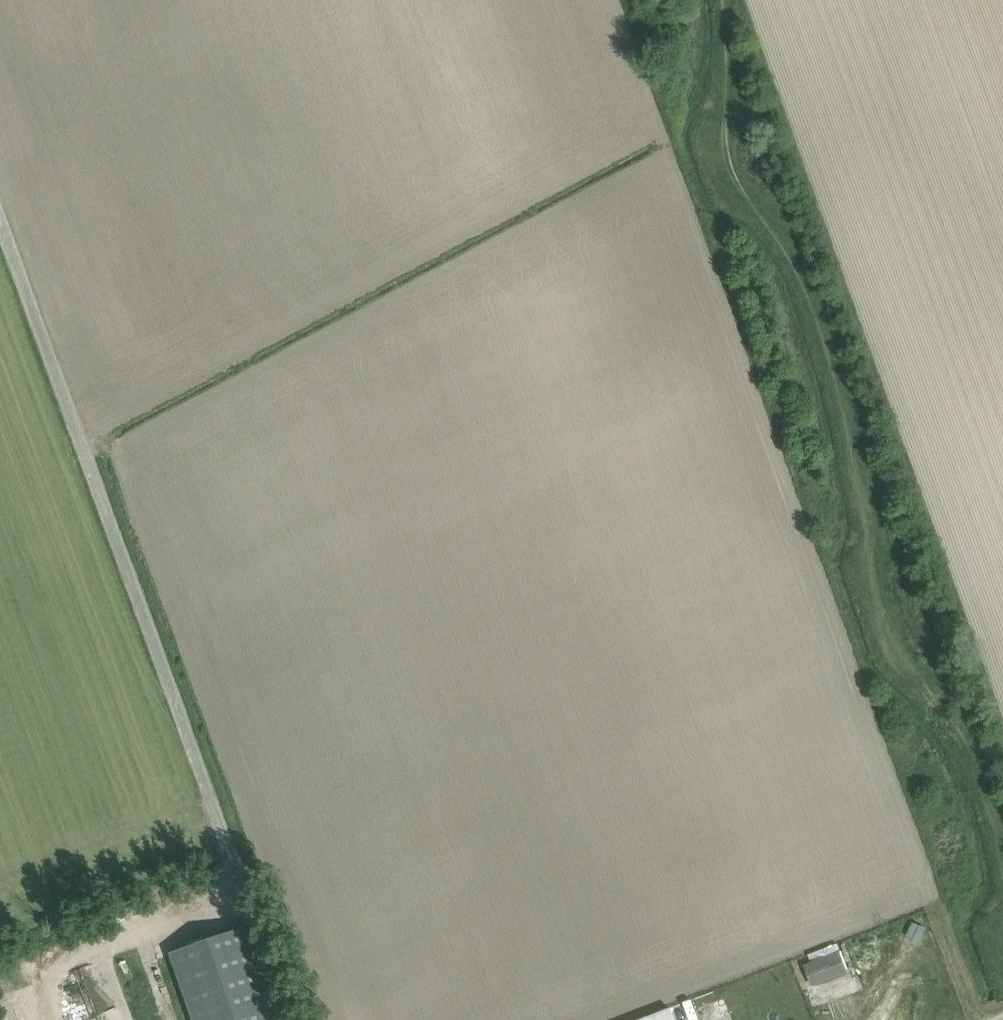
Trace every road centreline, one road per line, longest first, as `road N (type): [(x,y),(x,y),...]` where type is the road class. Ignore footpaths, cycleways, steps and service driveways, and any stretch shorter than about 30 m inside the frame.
road 1 (track): [(296,1019),(0,214)]

